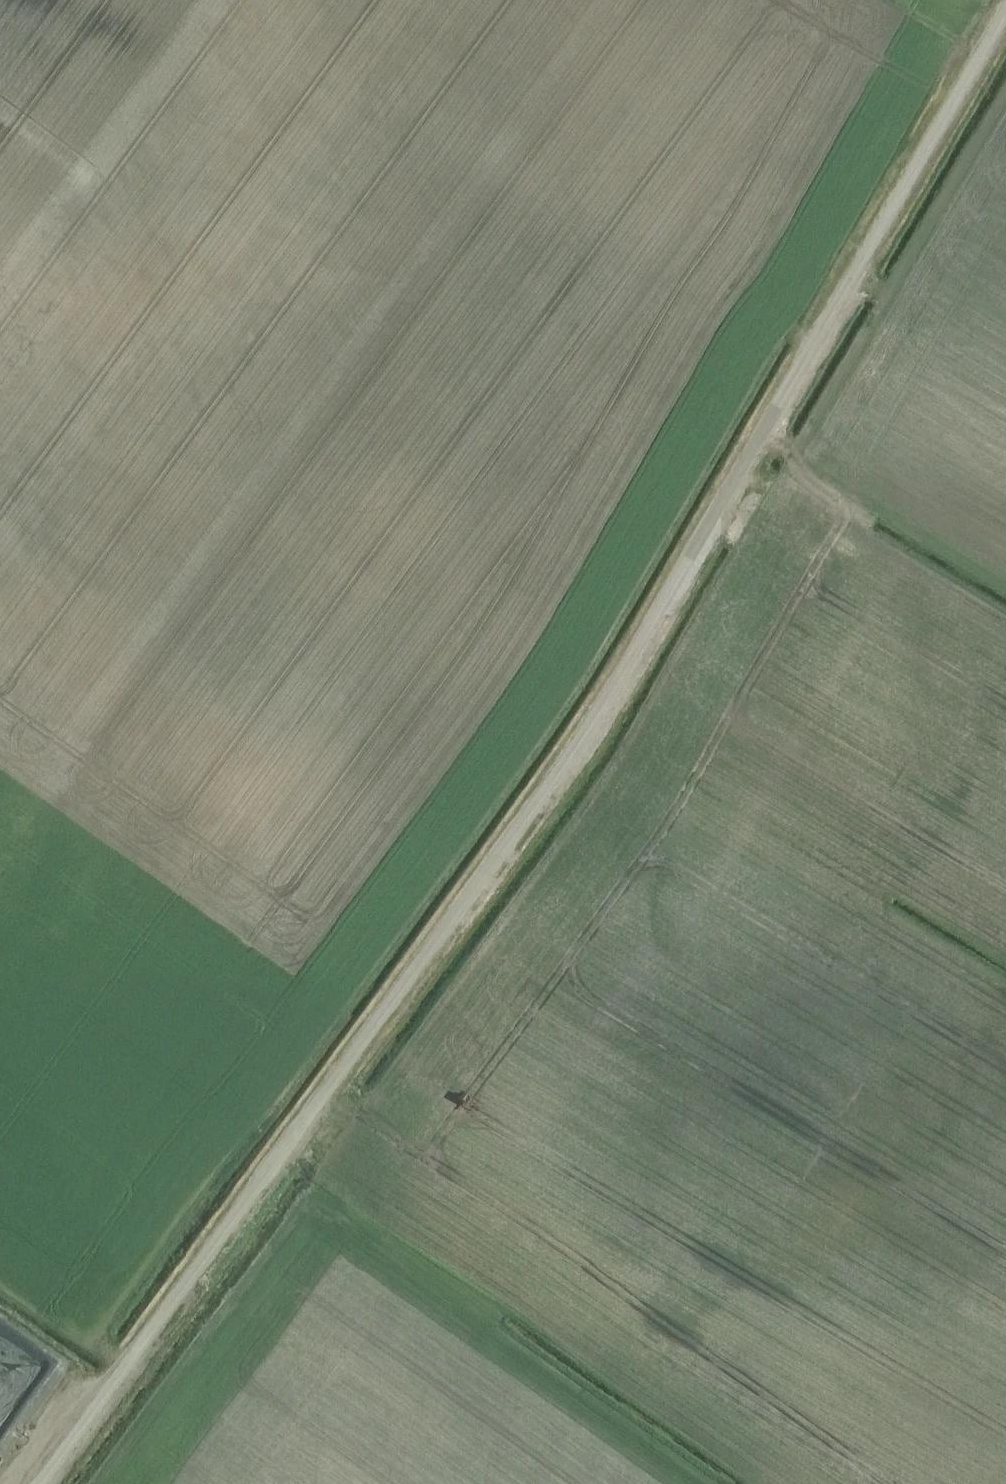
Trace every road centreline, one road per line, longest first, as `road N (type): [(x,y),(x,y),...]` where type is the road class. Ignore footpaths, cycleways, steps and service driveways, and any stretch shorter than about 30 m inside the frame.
road 1 (unclassified): [(38,1483),(591,722),(1005,9)]

